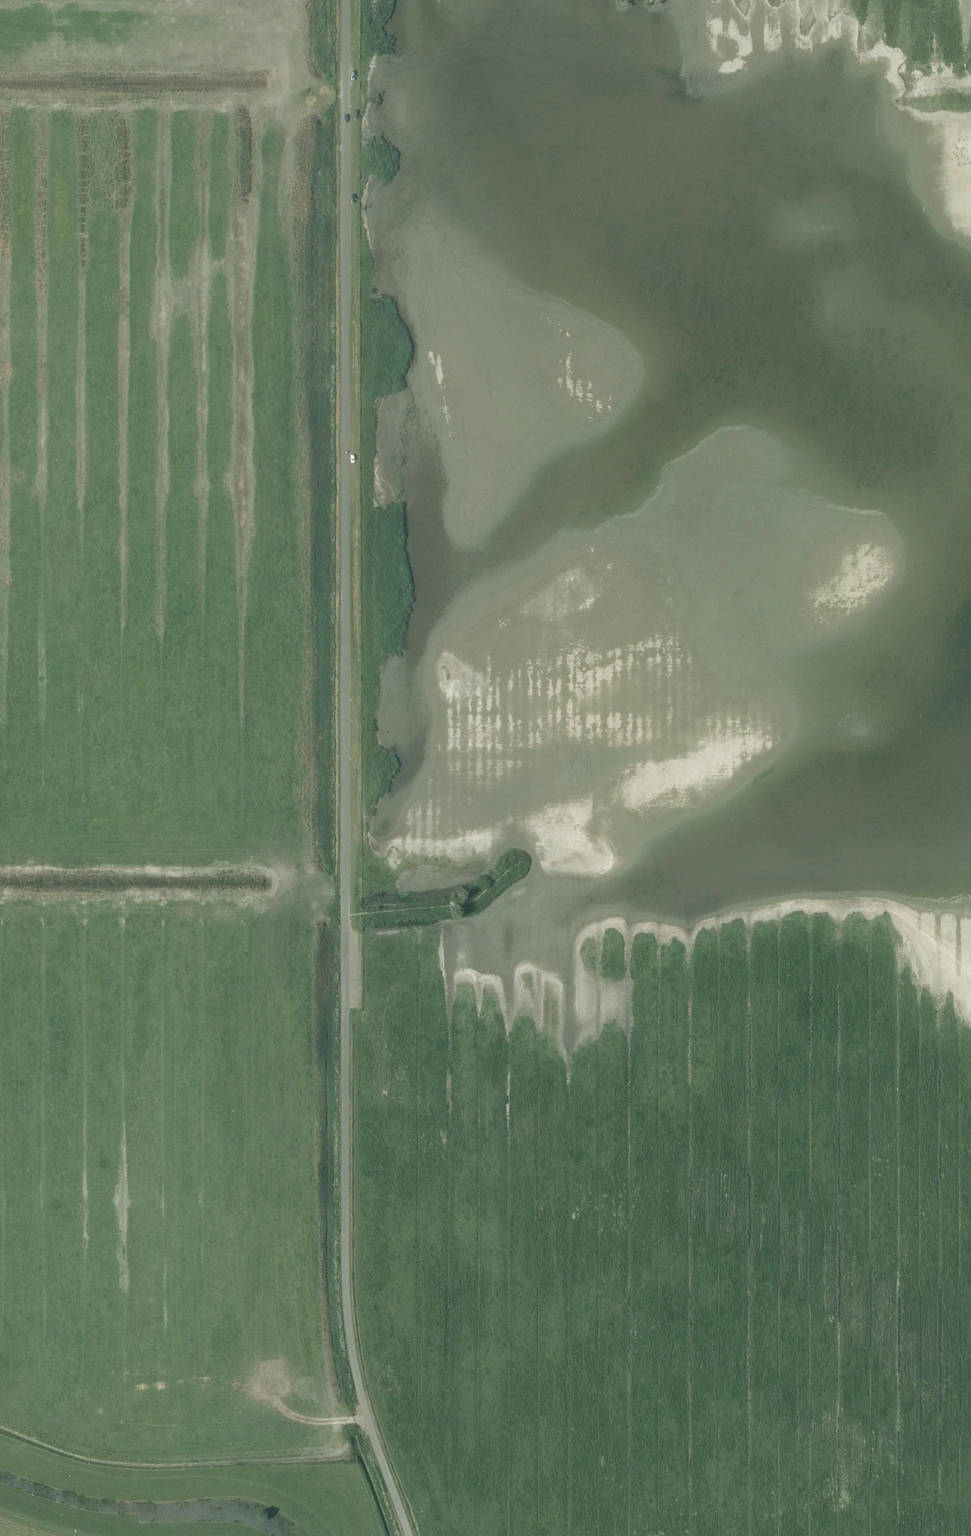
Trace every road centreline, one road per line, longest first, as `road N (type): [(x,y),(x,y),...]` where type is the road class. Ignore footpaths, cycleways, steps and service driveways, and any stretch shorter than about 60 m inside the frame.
road 1 (unclassified): [(408,1535),(363,1406),(346,1293),(346,0)]

